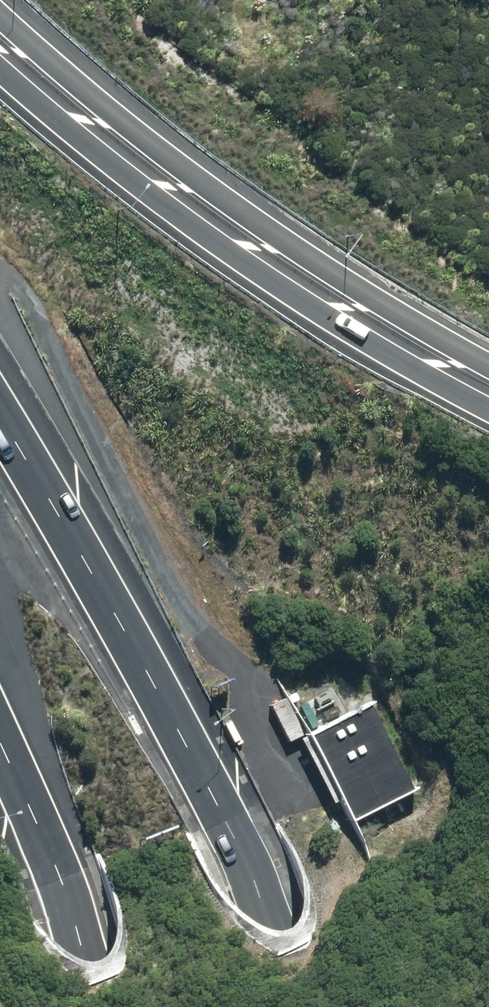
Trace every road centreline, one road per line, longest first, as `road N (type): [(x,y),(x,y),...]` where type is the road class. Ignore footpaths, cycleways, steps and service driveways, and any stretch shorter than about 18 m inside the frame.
road 1 (motorway): [(0,427),(297,933),(330,1006)]
road 2 (primary): [(0,7),(112,114),(316,267),(488,365)]
road 3 (primary): [(488,413),(288,292),(74,143),(0,69)]
road 4 (motorway): [(127,1006),(0,740)]

